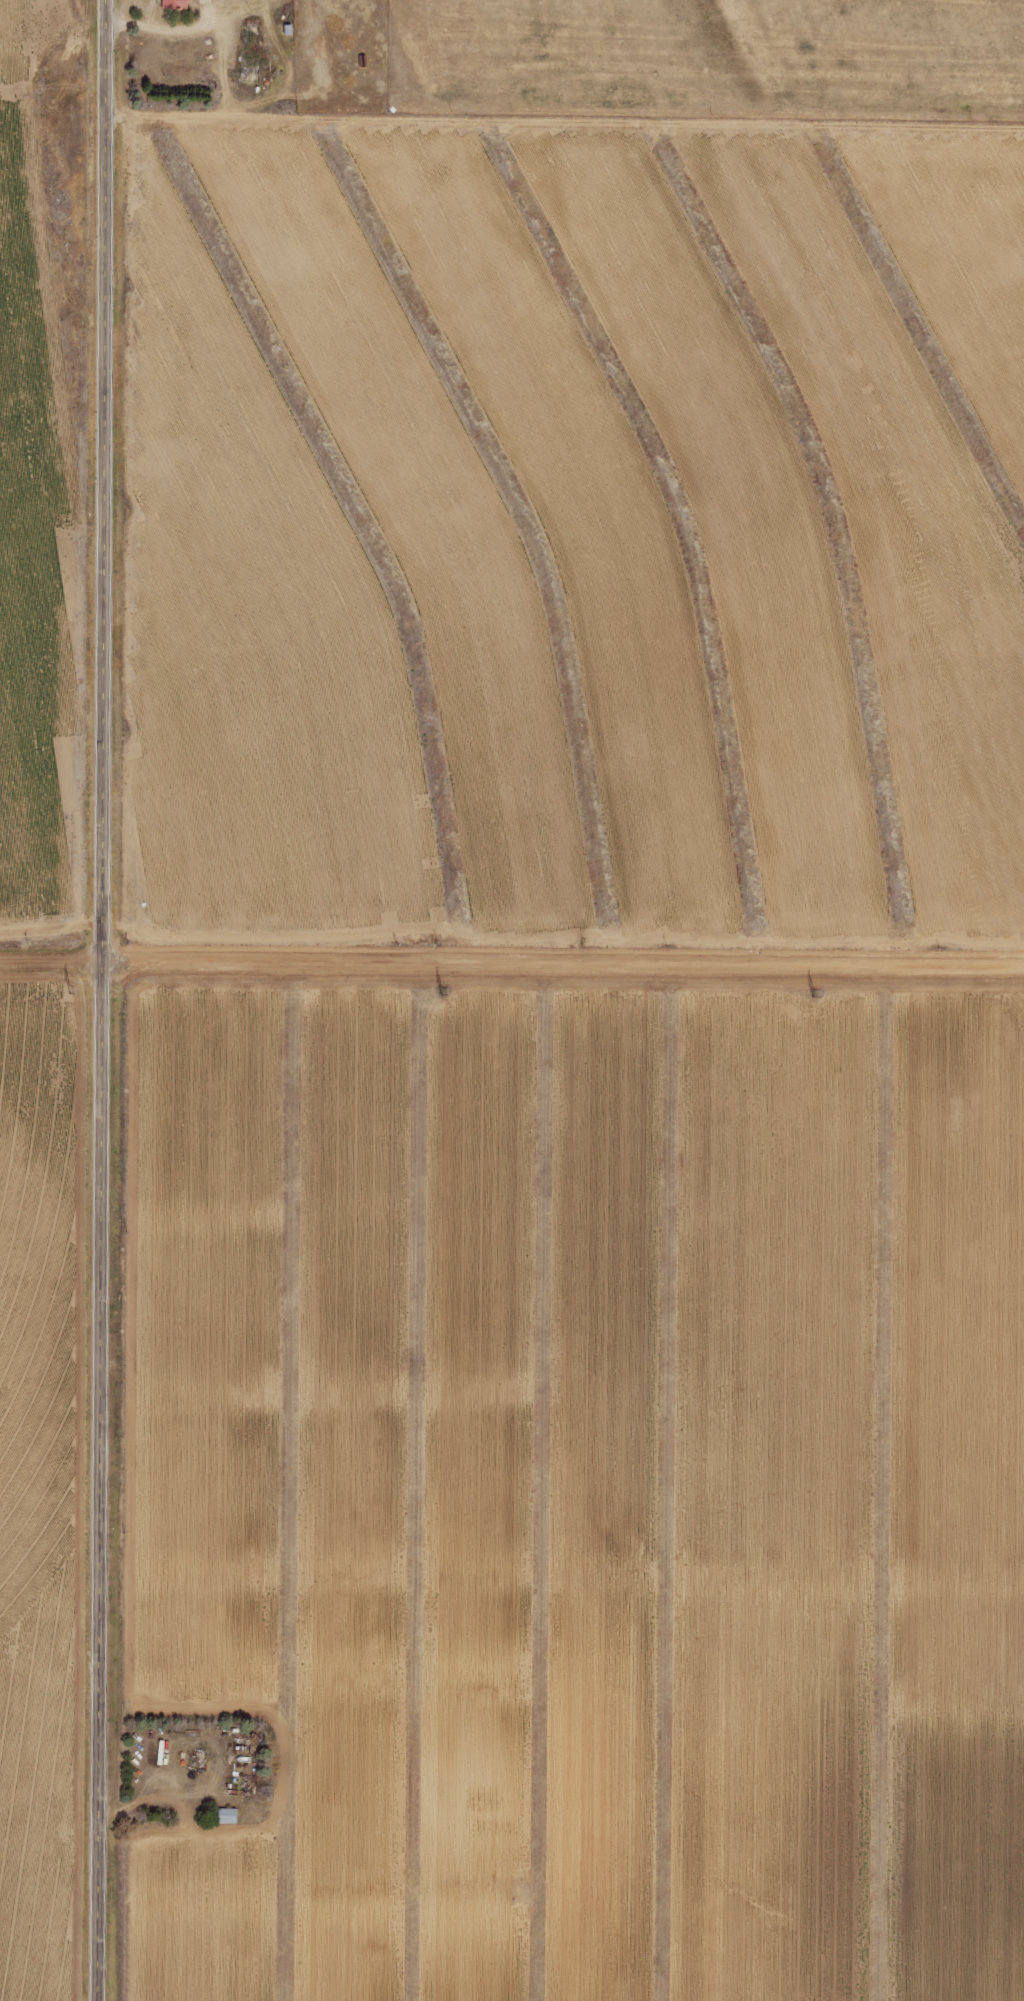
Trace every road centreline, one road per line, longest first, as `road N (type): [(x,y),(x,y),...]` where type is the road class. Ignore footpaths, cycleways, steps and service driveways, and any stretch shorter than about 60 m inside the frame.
road 1 (secondary): [(106,0),(99,2000)]
road 2 (residential): [(1023,966),(0,964)]

